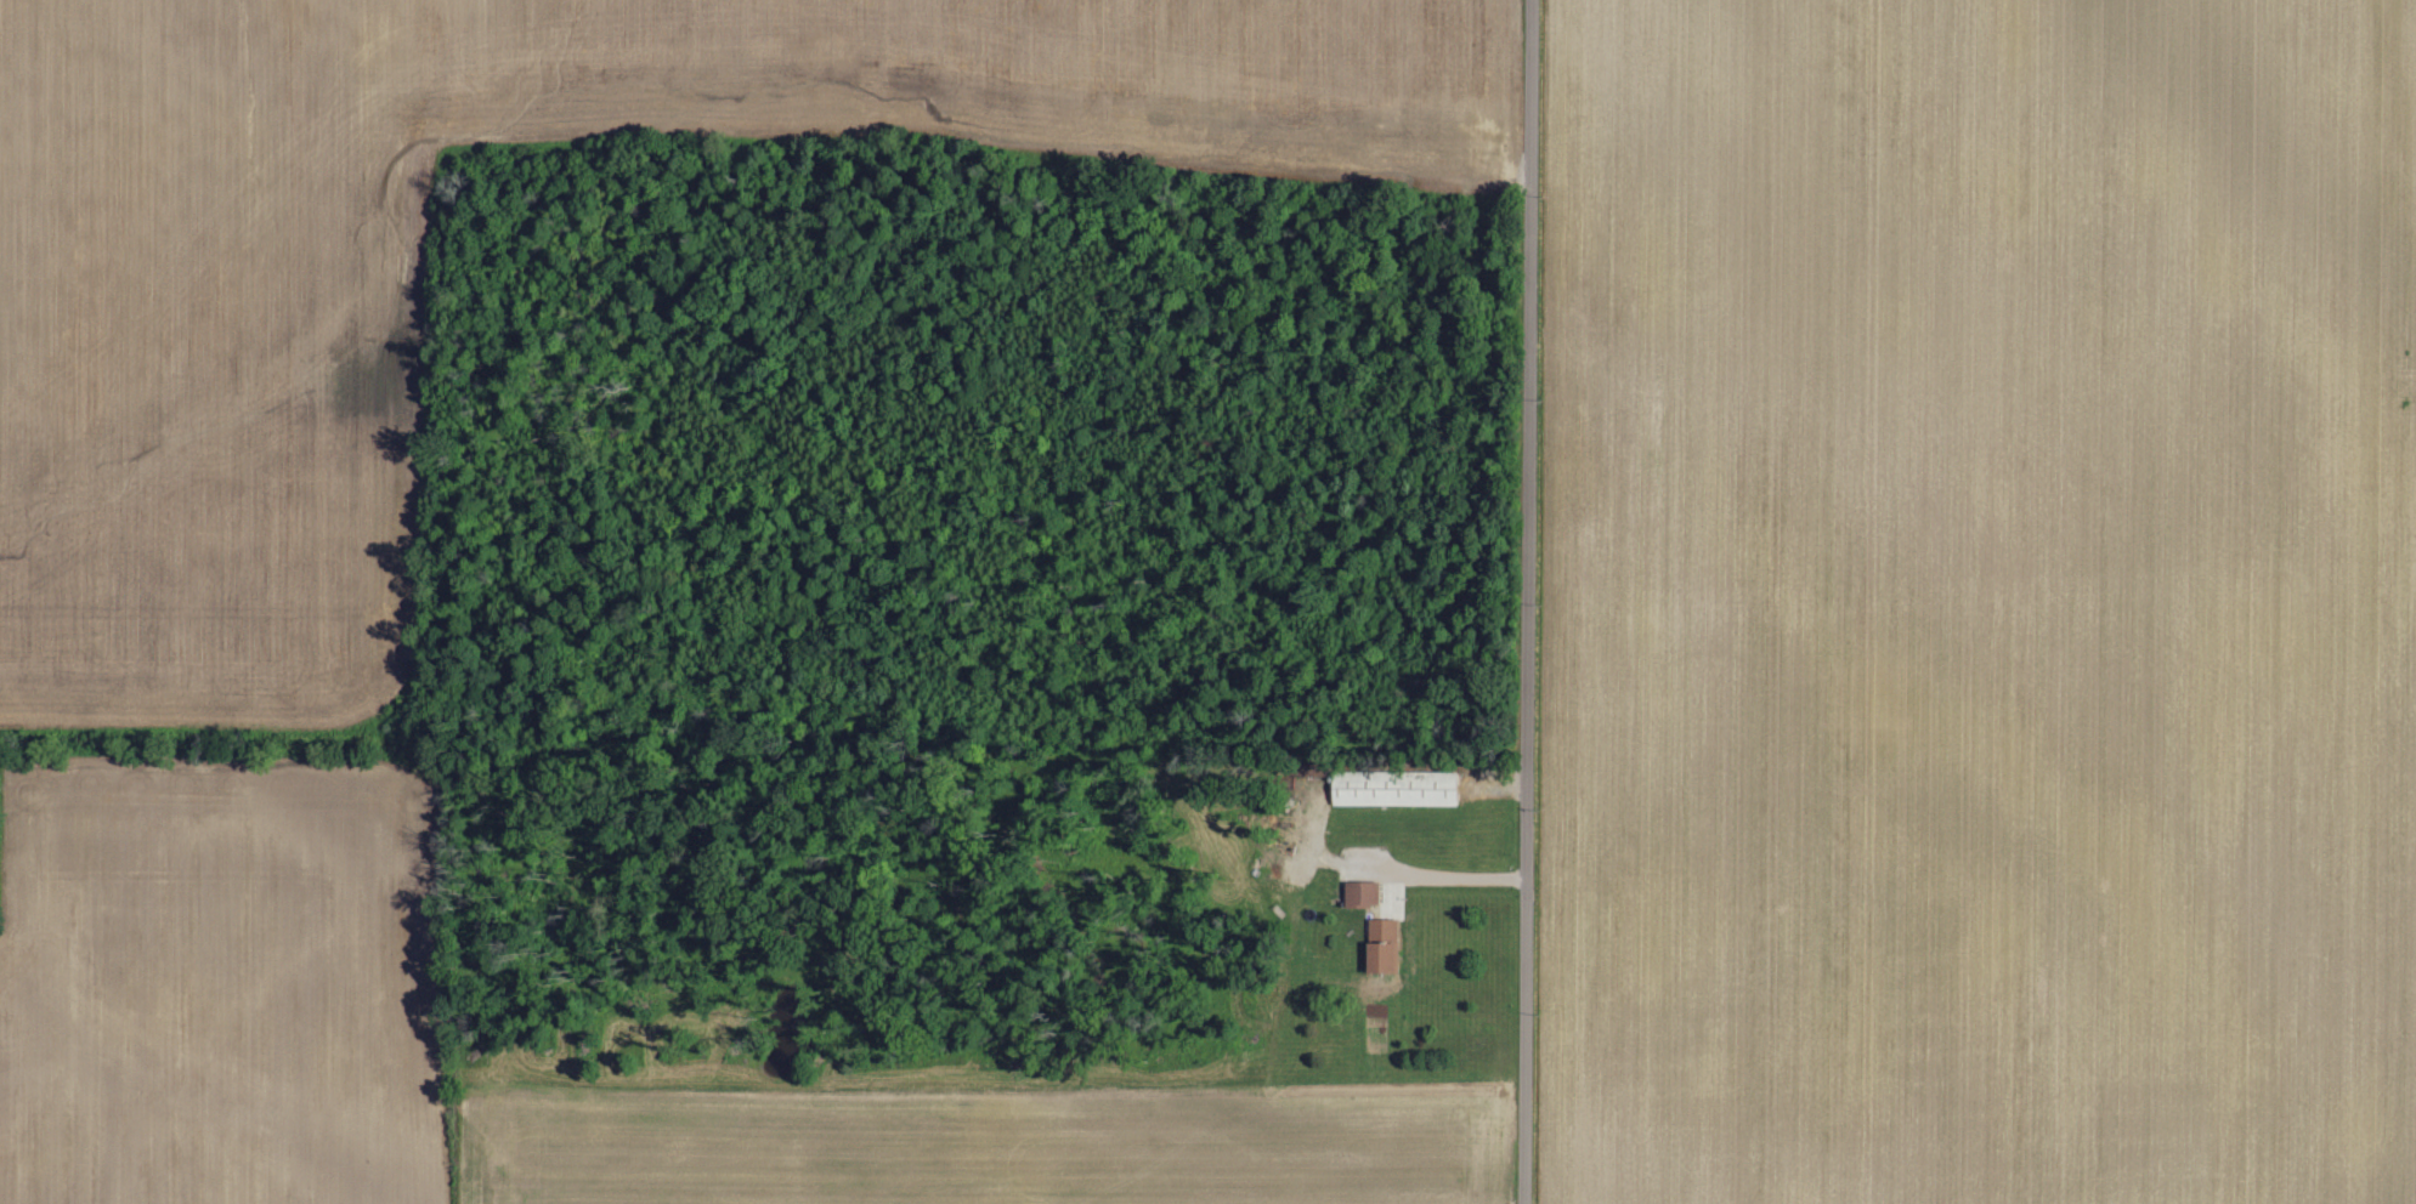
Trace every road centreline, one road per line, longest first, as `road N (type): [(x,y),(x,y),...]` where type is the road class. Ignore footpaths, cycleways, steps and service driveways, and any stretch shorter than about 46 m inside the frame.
road 1 (residential): [(1526,1203),(1534,0)]

